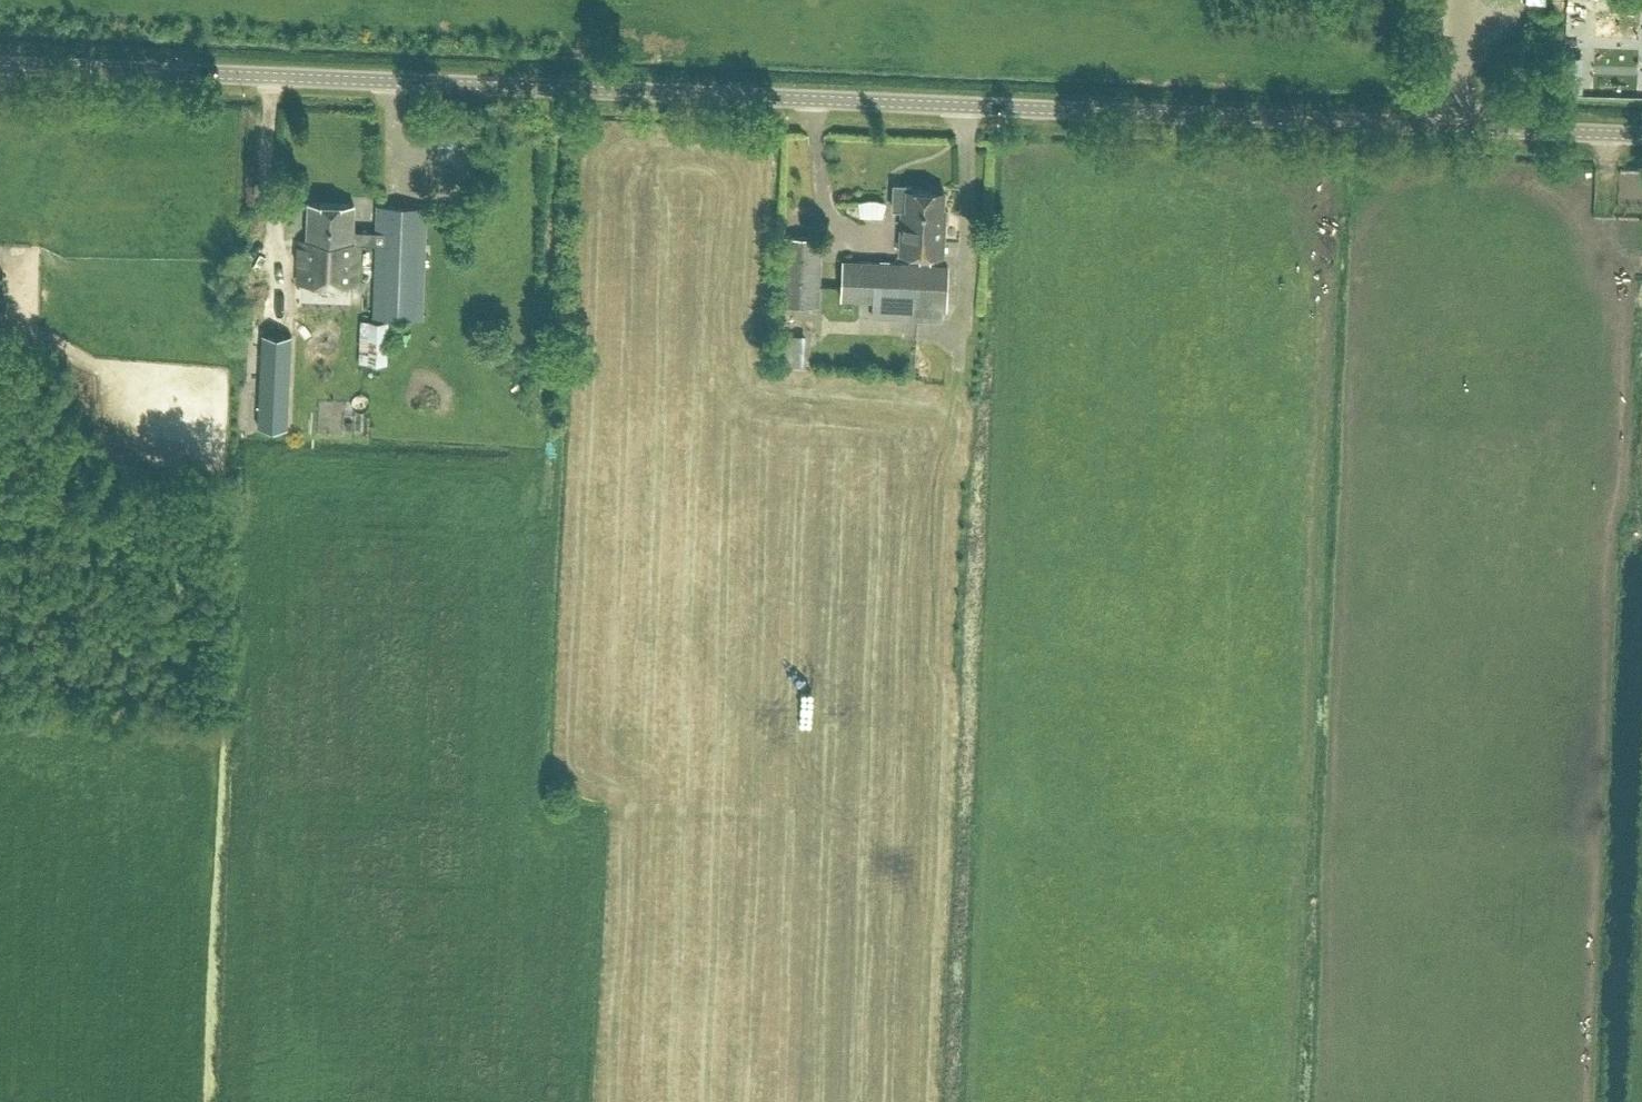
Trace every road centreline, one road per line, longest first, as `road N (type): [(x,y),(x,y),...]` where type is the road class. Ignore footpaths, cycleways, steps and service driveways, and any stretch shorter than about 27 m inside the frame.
road 1 (unclassified): [(1641,132),(0,61)]

